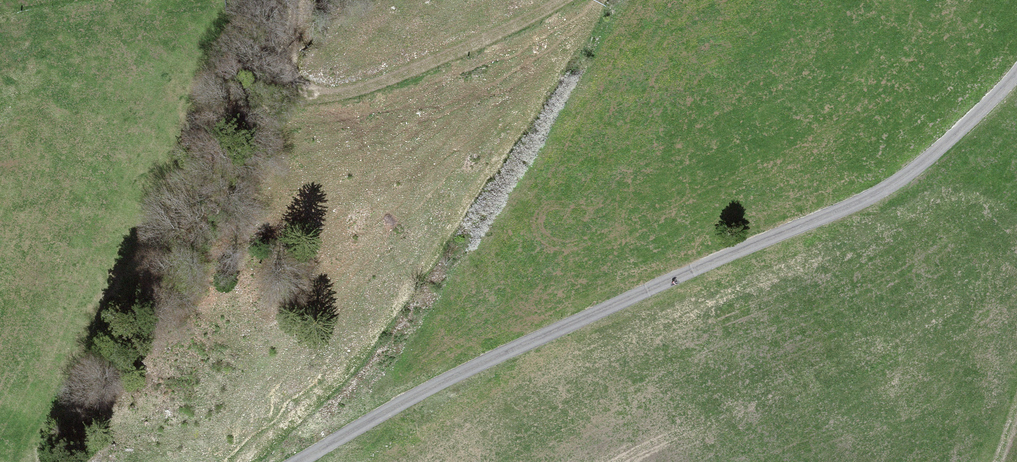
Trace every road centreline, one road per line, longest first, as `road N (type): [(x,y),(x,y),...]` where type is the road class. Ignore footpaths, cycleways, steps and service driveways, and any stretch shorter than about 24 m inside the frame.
road 1 (unclassified): [(298,461),(428,389),(853,207),(905,178),(1016,67)]
road 2 (track): [(563,0),(394,80),(323,97),(292,92),(286,0)]

